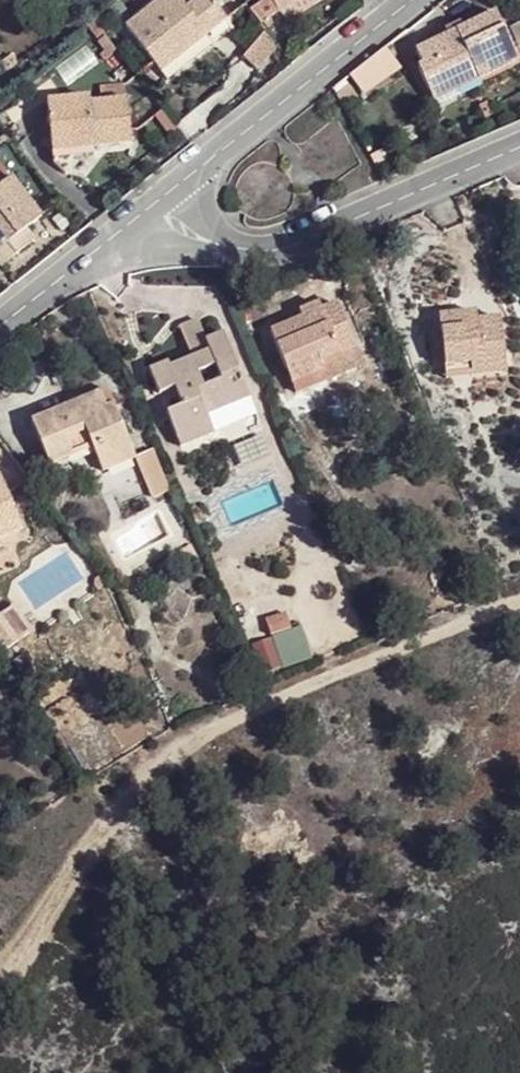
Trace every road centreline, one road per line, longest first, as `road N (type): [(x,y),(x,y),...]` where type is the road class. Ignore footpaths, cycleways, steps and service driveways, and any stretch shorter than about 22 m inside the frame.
road 1 (track): [(519,592),(200,734),(147,779),(74,889),(0,975)]
road 2 (residential): [(177,186),(410,0)]
road 3 (residential): [(519,141),(263,251)]
road 4 (residential): [(0,325),(129,224)]
road 5 (residential): [(129,224),(160,247),(188,253),(263,251)]

